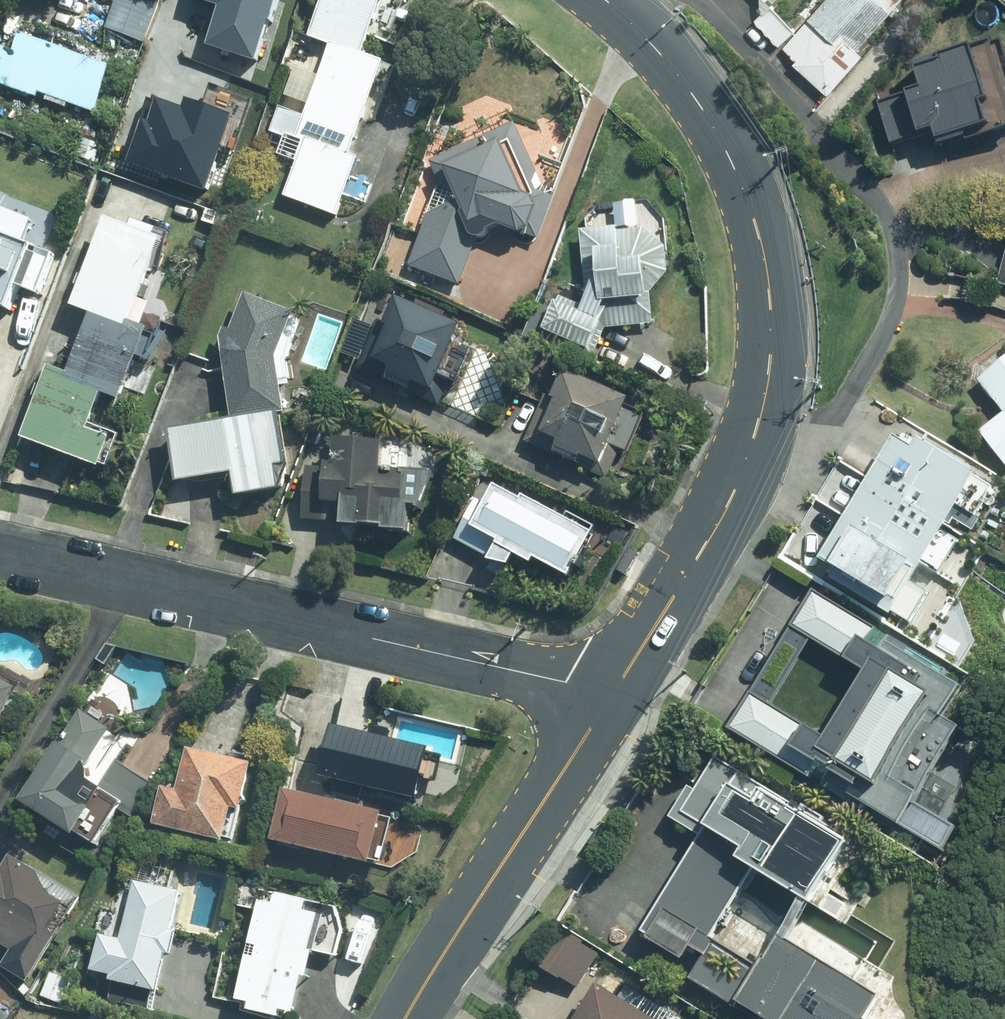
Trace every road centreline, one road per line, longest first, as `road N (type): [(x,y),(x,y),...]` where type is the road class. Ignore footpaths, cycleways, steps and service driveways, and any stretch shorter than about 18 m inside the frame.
road 1 (secondary): [(607,0),(697,96),(730,155),(750,203),(771,330),(764,414),(750,456),(706,547),(615,693)]
road 2 (residential): [(0,554),(615,693)]
road 3 (secondary): [(615,693),(405,1018)]

